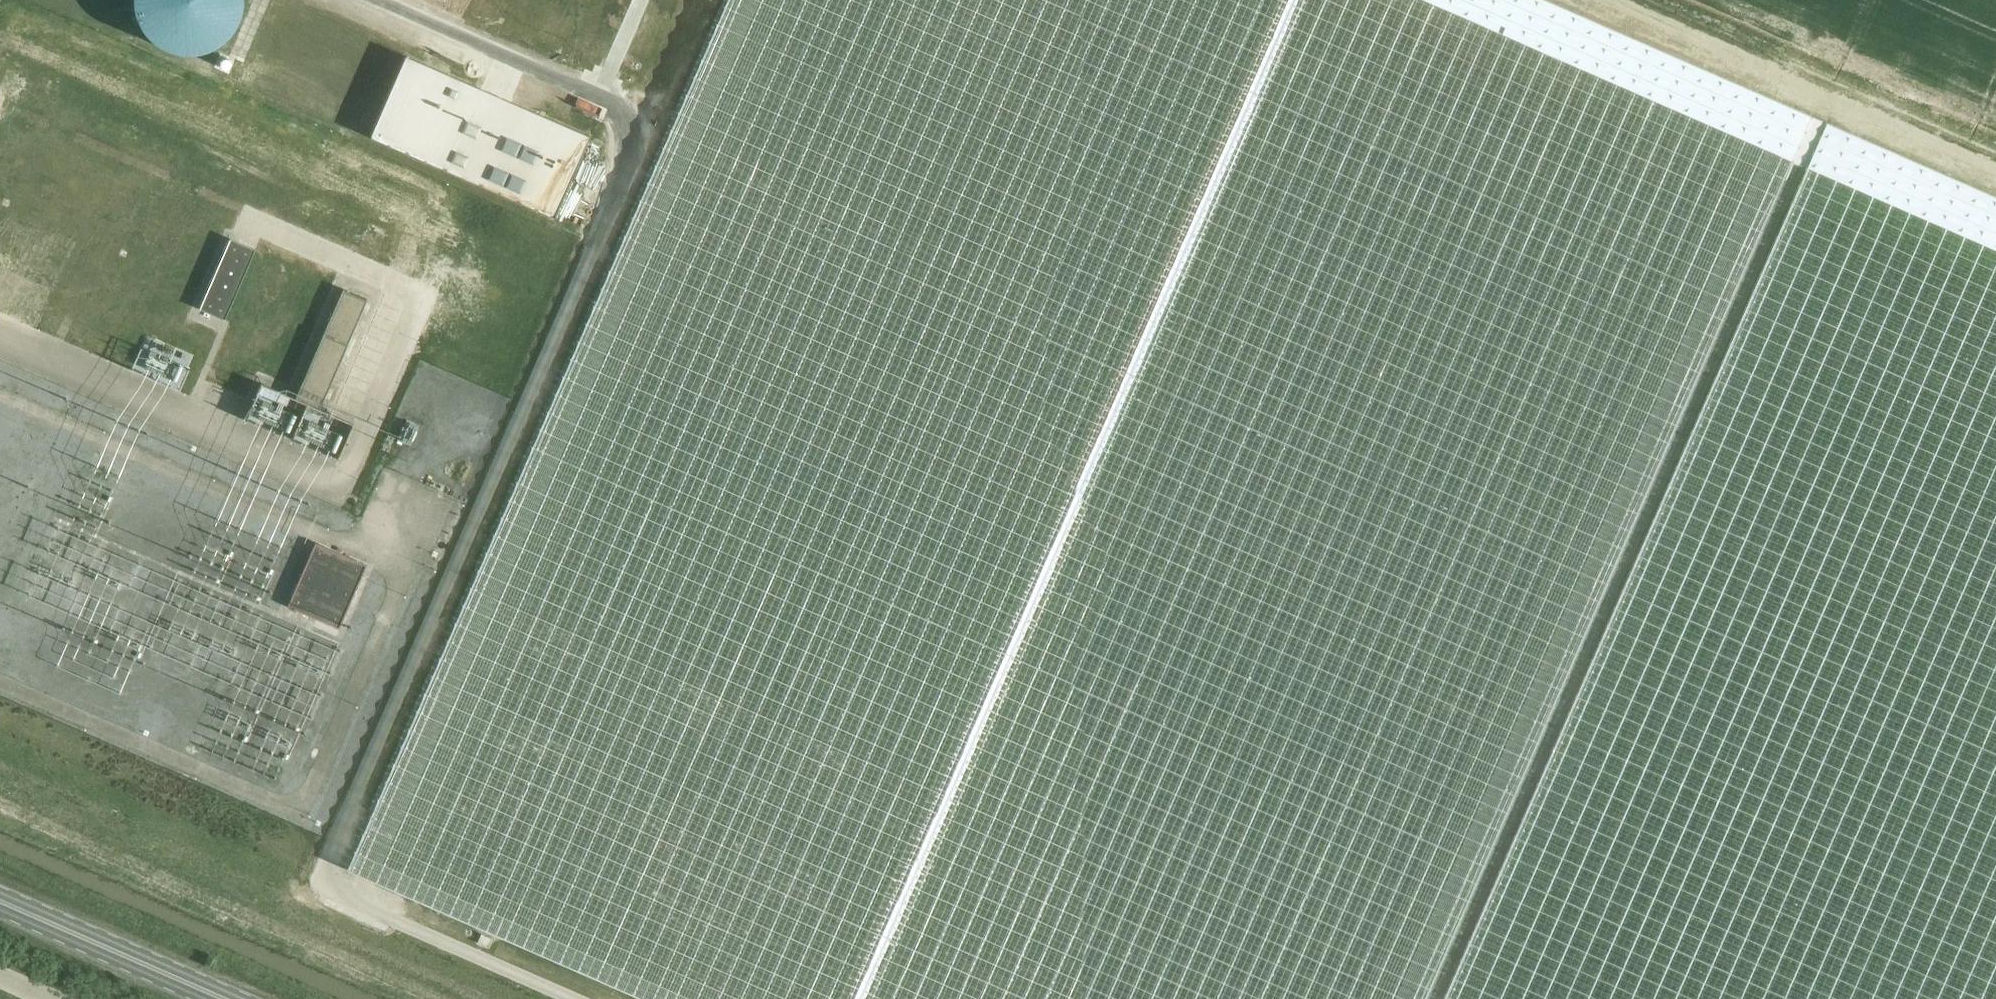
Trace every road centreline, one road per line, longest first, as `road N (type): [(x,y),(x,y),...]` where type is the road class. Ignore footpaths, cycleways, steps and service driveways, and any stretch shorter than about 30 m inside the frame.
road 1 (primary): [(220,998),(0,903)]

